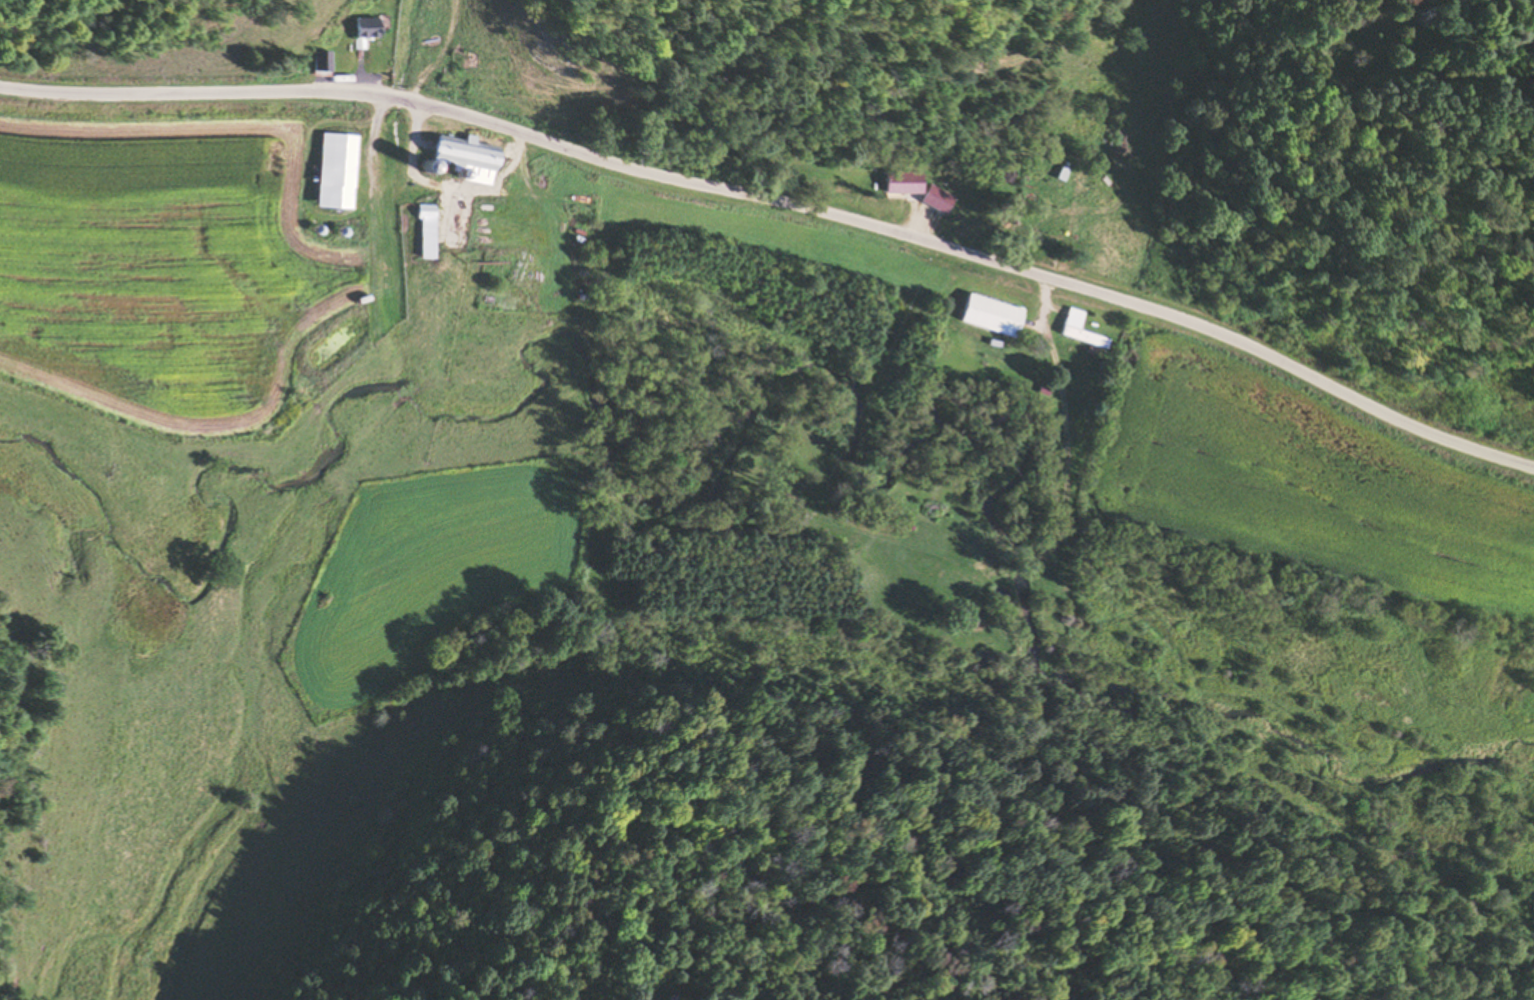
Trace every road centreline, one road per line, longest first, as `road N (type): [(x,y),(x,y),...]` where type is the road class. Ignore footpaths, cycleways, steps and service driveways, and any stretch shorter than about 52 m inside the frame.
road 1 (residential): [(0,86),(288,92),(400,101),(474,118),(1193,325),(1533,468)]

